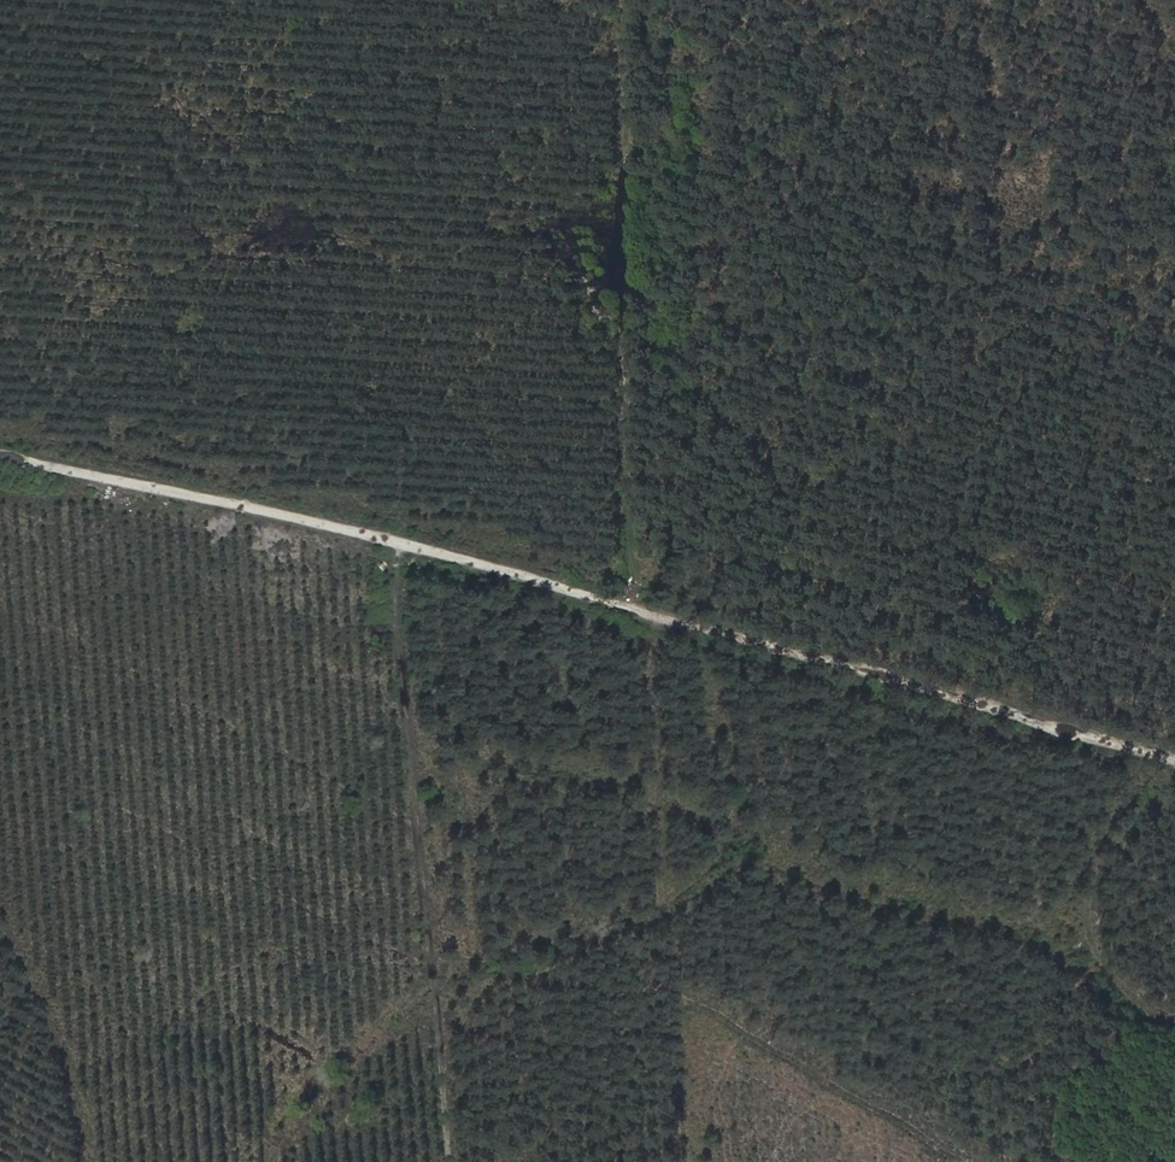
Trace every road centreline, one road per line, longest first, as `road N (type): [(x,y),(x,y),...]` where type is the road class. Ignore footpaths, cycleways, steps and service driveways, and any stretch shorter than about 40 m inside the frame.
road 1 (track): [(1174,764),(404,547),(0,461)]
road 2 (track): [(404,547),(392,580),(394,615),(448,1161)]

